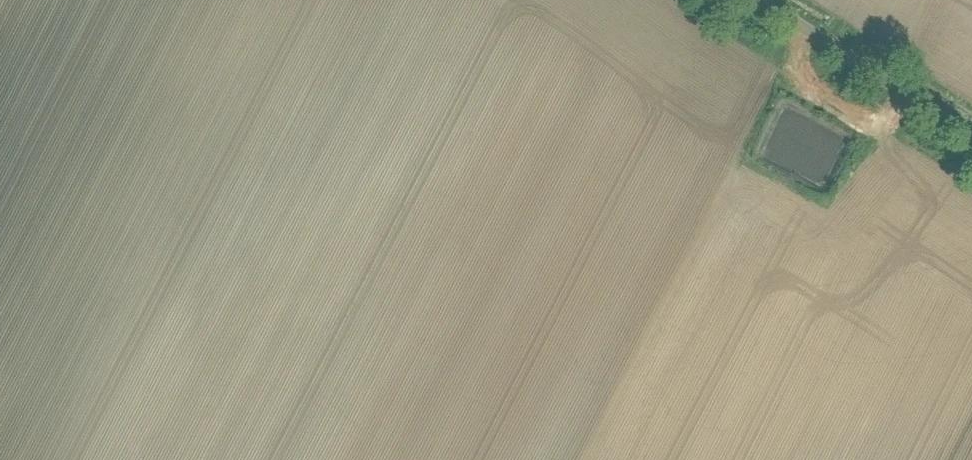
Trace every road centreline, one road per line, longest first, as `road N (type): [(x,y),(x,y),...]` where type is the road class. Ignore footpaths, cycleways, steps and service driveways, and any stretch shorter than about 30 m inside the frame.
road 1 (unclassified): [(758,0),(971,140)]

